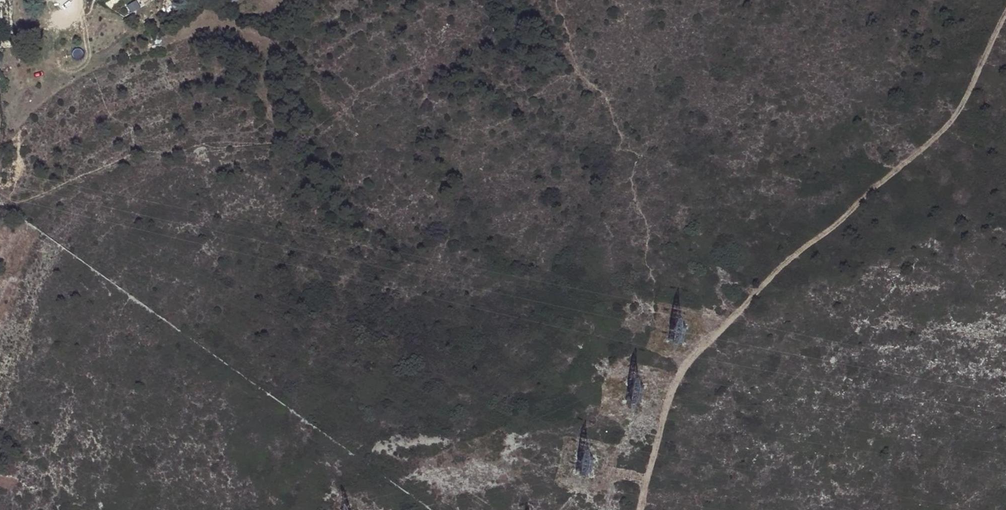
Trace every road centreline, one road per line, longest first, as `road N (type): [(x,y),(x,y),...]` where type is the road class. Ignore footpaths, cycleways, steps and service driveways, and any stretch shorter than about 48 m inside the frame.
road 1 (track): [(1005,14),(946,127),(779,268),(687,363),(671,391),(640,509)]

